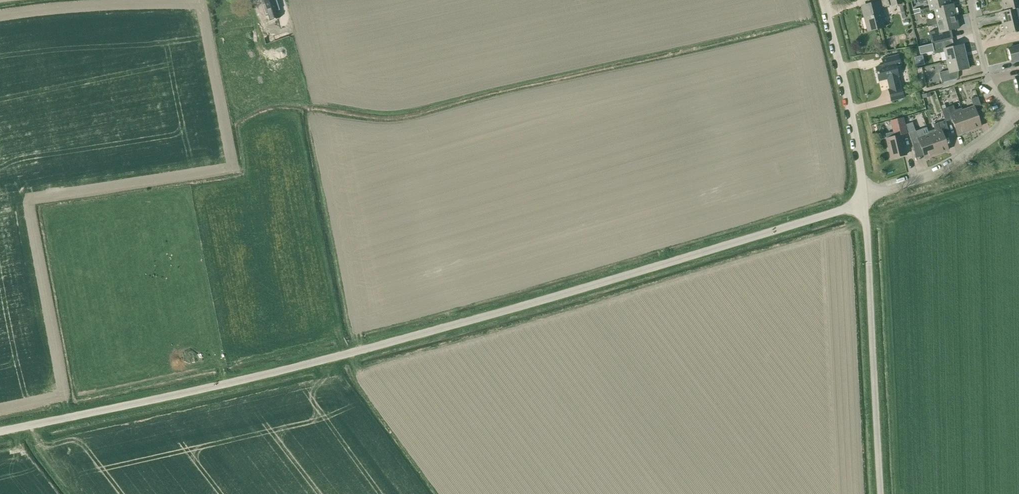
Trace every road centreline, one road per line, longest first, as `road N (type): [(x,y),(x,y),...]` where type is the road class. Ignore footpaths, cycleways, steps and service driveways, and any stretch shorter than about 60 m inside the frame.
road 1 (unclassified): [(0,434),(388,346),(864,199)]
road 2 (unclassified): [(880,493),(864,199)]
road 3 (unclassified): [(864,199),(823,0)]
road 4 (residential): [(864,199),(930,175),(1015,118)]
road 5 (residential): [(1015,118),(983,67),(969,0)]

